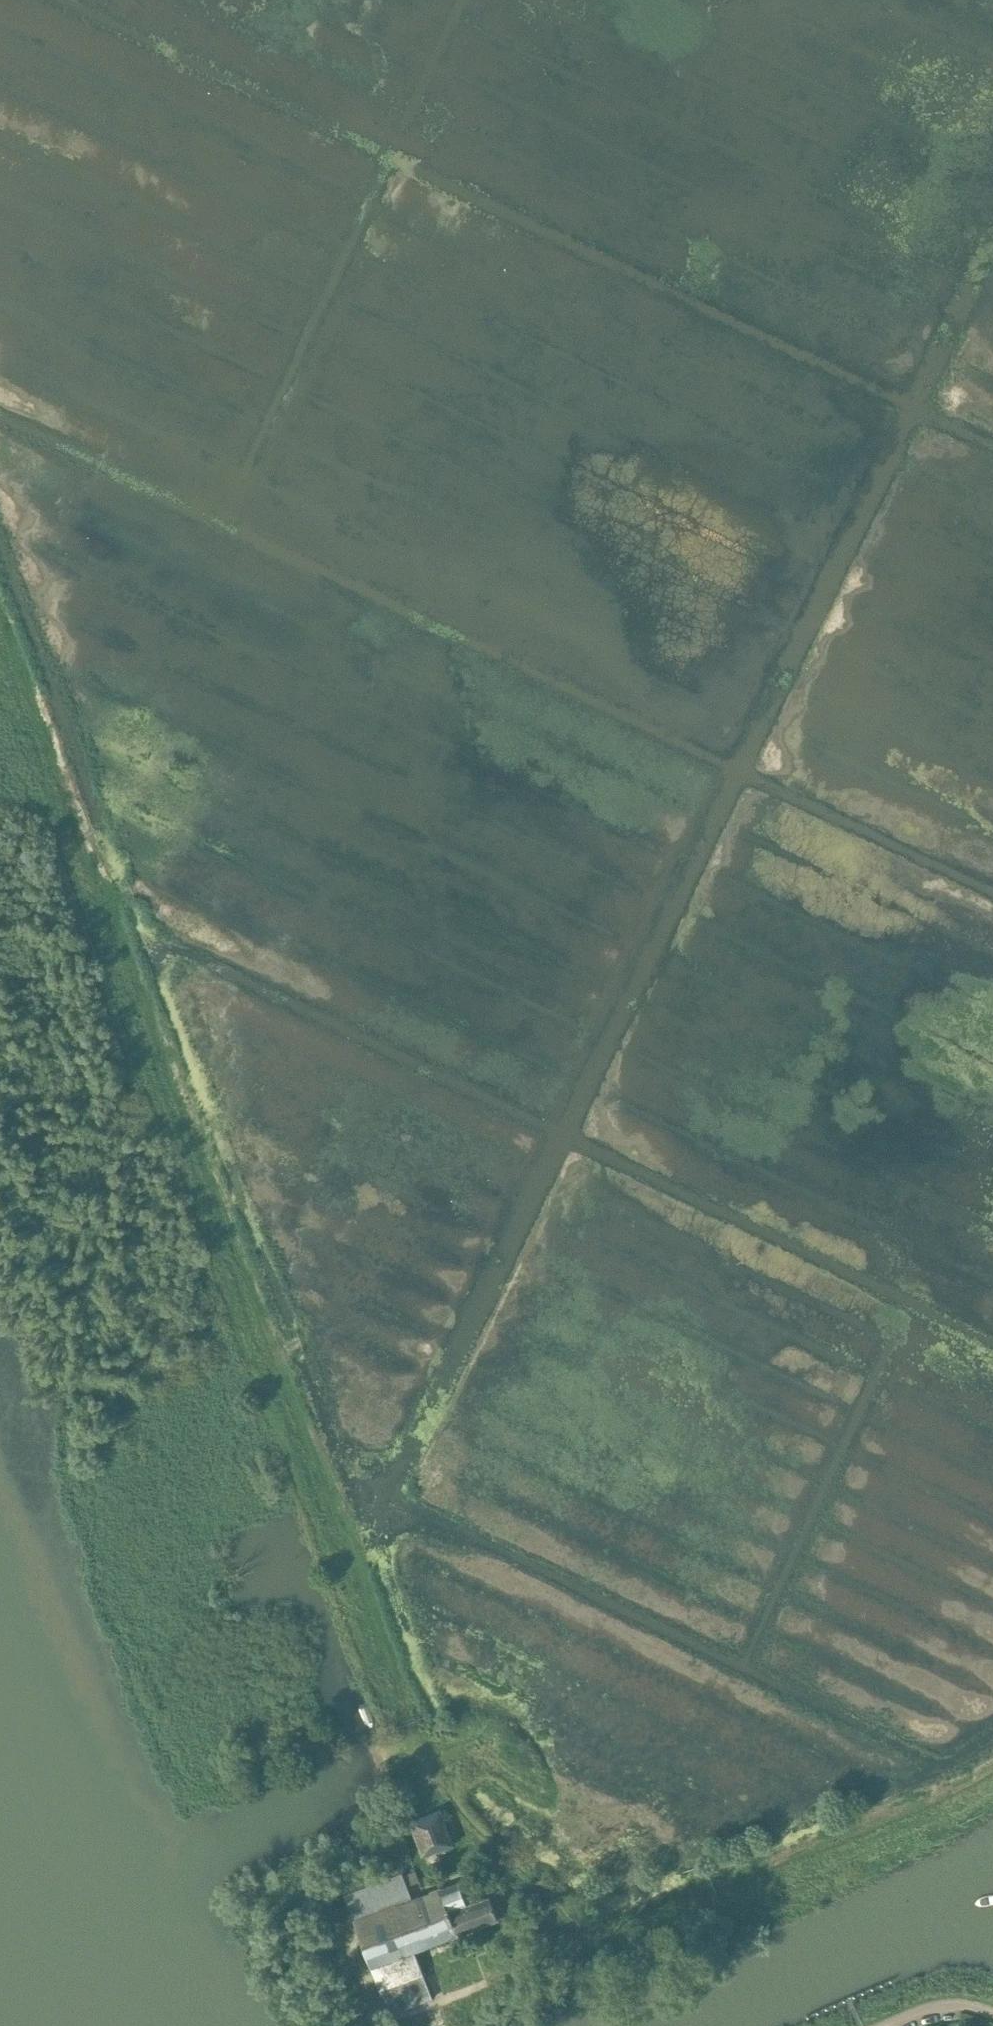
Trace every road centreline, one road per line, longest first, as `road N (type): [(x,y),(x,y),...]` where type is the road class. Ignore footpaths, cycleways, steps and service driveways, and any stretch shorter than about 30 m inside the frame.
road 1 (track): [(0,610),(433,1782),(479,1842),(560,1918),(582,1953)]
road 2 (track): [(410,2017),(582,1953),(713,1887),(942,1800),(992,1766)]

